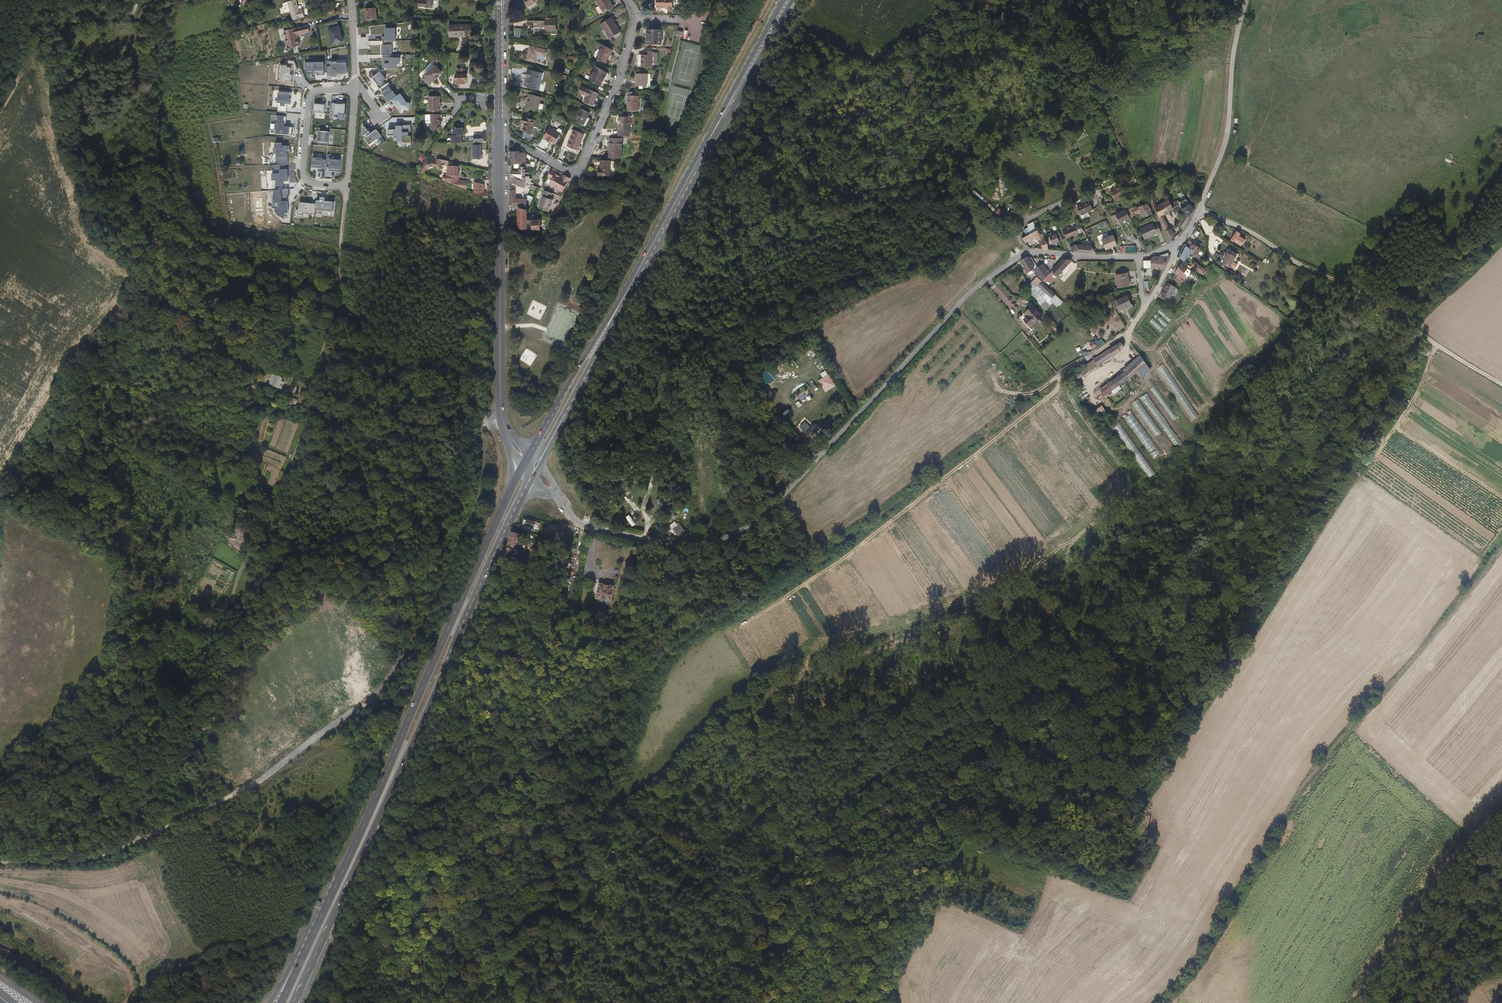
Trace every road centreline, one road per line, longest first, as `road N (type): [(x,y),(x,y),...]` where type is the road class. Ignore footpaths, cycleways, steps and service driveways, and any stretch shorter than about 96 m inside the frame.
road 1 (track): [(607,802),(660,655),(843,543),(1127,334)]
road 2 (track): [(128,843),(164,738),(208,656),(310,404),(334,307),(344,212)]
road 3 (track): [(607,802),(764,921),(854,812),(943,746),(988,746),(1036,780),(1096,775),(1140,792)]
road 4 (track): [(1141,1002),(1189,958),(1307,777),(1501,543)]
road 5 (unclassified): [(1025,252),(967,292),(779,502),(746,528),(686,544),(587,526),(571,513)]
road 6 (track): [(481,455),(474,502),(392,672),(275,771),(128,843)]
road 7 (primary): [(294,1002),(500,542),(527,502)]
road 8 (primary): [(502,488),(476,567),(297,967)]
road 9 (track): [(1501,386),(1245,228),(1199,211)]
road 10 (unclassified): [(499,134),(503,422)]
road 11 (unclassified): [(1180,247),(1224,144),(1248,0)]
road 12 (residential): [(499,134),(574,176),(581,172),(633,19)]
road 13 (track): [(1351,1002),(1501,821)]
road 14 (track): [(1431,342),(1403,417),(1337,508)]
road 15 (primary): [(709,142),(622,302)]
road 16 (residential): [(355,89),(308,100),(302,174),(312,184),(346,188)]
road 17 (primary): [(709,142),(792,0)]
road 18 (primary): [(784,0),(709,142)]
road 19 (primary): [(555,444),(622,302)]
road 20 (primary): [(622,302),(534,431)]
road 21 (unclassified): [(498,0),(499,134)]
road 22 (track): [(128,843),(82,857),(0,861)]

